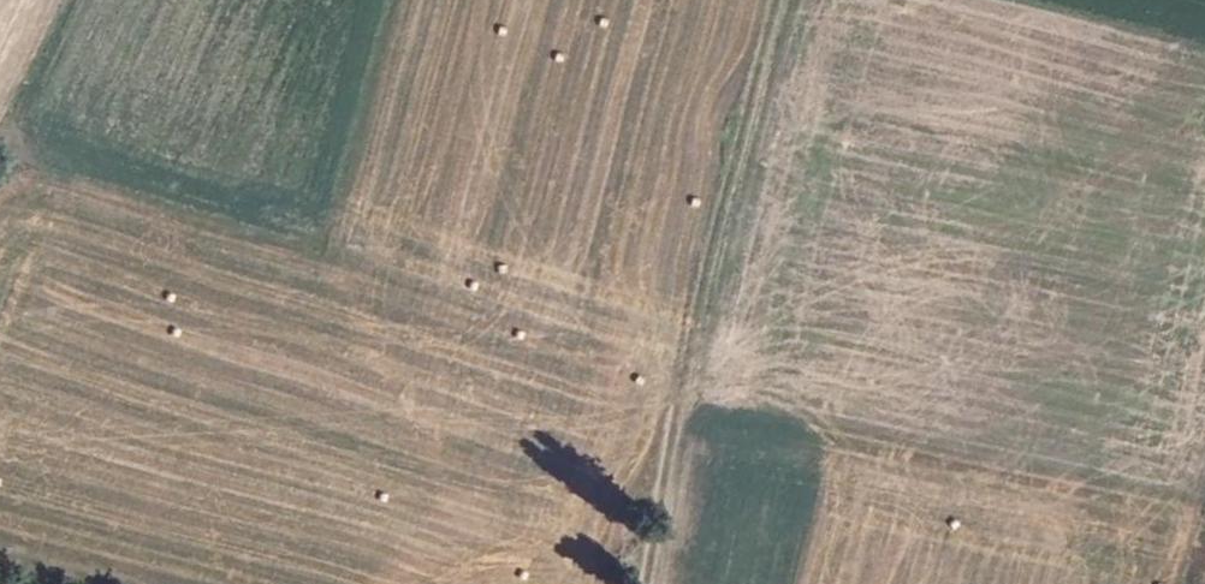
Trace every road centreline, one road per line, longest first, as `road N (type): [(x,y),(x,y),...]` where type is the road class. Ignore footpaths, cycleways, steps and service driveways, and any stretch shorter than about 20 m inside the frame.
road 1 (track): [(648,583),(778,0)]

